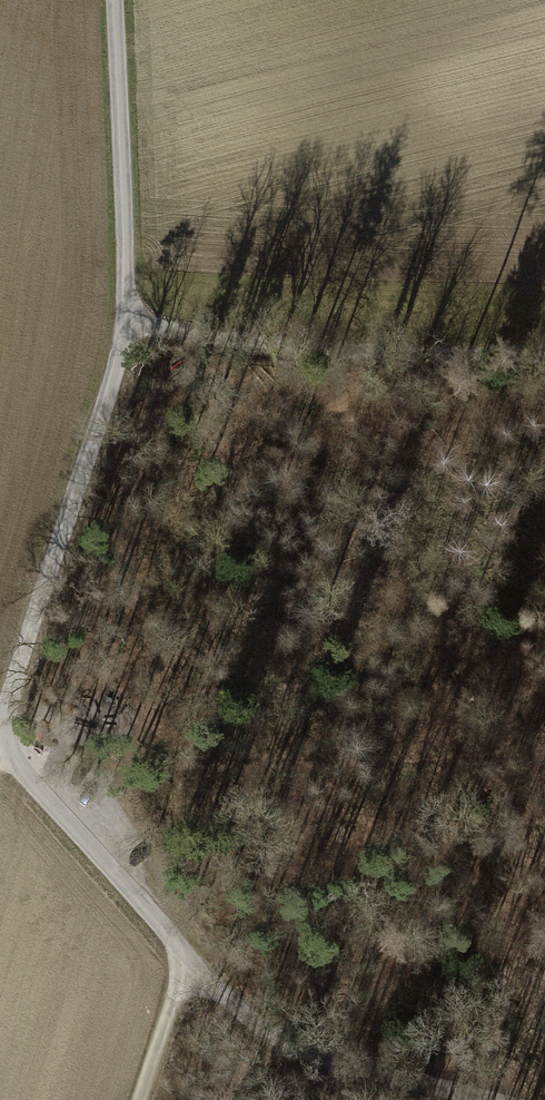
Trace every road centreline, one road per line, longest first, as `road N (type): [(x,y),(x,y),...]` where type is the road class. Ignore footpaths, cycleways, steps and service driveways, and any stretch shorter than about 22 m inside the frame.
road 1 (unclassified): [(116,0),(131,319),(0,721)]
road 2 (unclassified): [(496,1099),(273,1037),(222,999),(0,750)]
road 3 (track): [(544,358),(308,342),(131,319)]
road 4 (track): [(182,950),(140,1099)]

